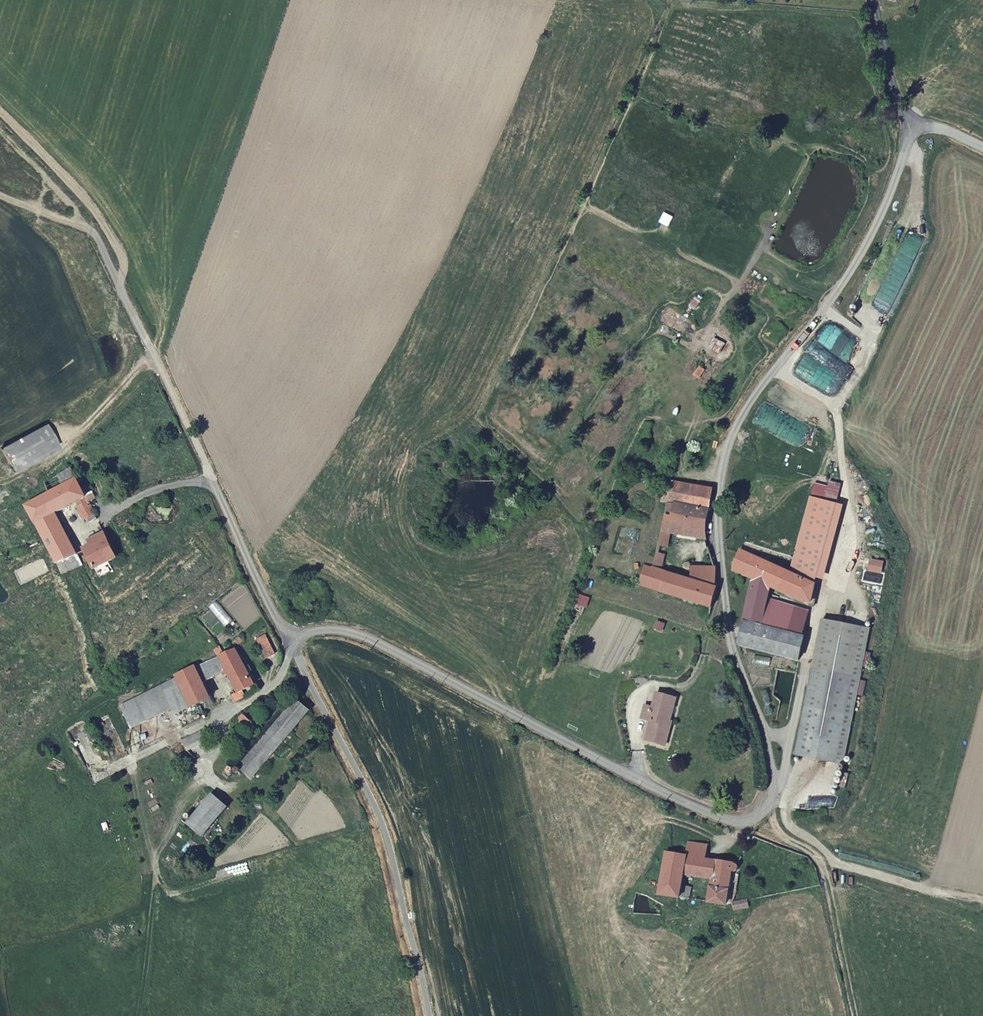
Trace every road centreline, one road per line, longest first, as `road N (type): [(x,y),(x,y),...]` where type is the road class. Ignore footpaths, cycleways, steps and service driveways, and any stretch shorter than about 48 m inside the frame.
road 1 (unclassified): [(906,130),(901,160),(854,262),(750,398),(727,446),(718,524),(725,609),(774,773),(775,794),(761,823),(730,822),(658,790),(369,640),(325,629),(290,638)]
road 2 (unclassified): [(290,638),(383,818),(428,1015)]
road 3 (track): [(215,482),(98,242)]
road 4 (track): [(0,194),(98,242),(71,200),(0,128)]
road 5 (track): [(133,759),(154,874),(174,886),(214,878)]
road 6 (unclassified): [(290,638),(215,482)]
road 7 (track): [(845,508),(804,454),(774,368)]
road 8 (unclassified): [(874,0),(906,130)]

